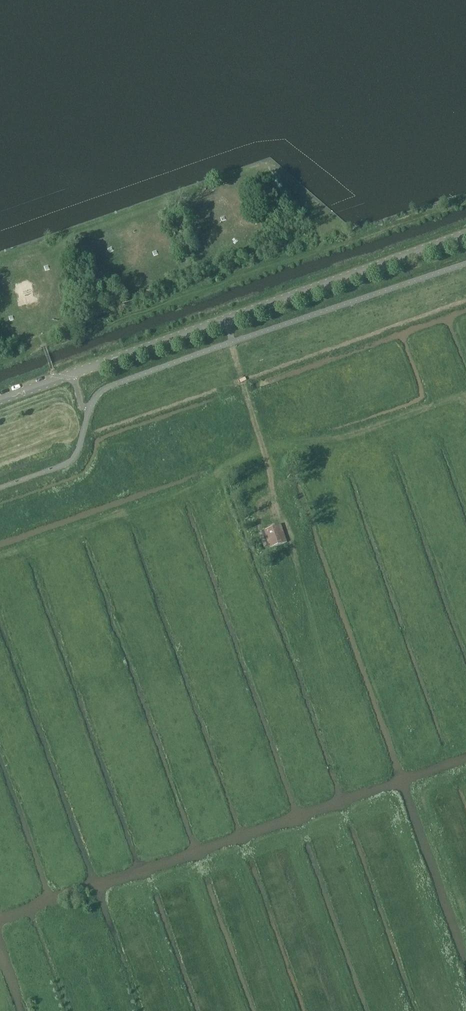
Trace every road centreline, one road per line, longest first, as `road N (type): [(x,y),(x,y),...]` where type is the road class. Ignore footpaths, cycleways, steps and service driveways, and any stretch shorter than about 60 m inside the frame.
road 1 (tertiary): [(465,234),(0,400)]
road 2 (track): [(264,446),(327,445),(465,395)]
road 3 (track): [(264,446),(225,320)]

